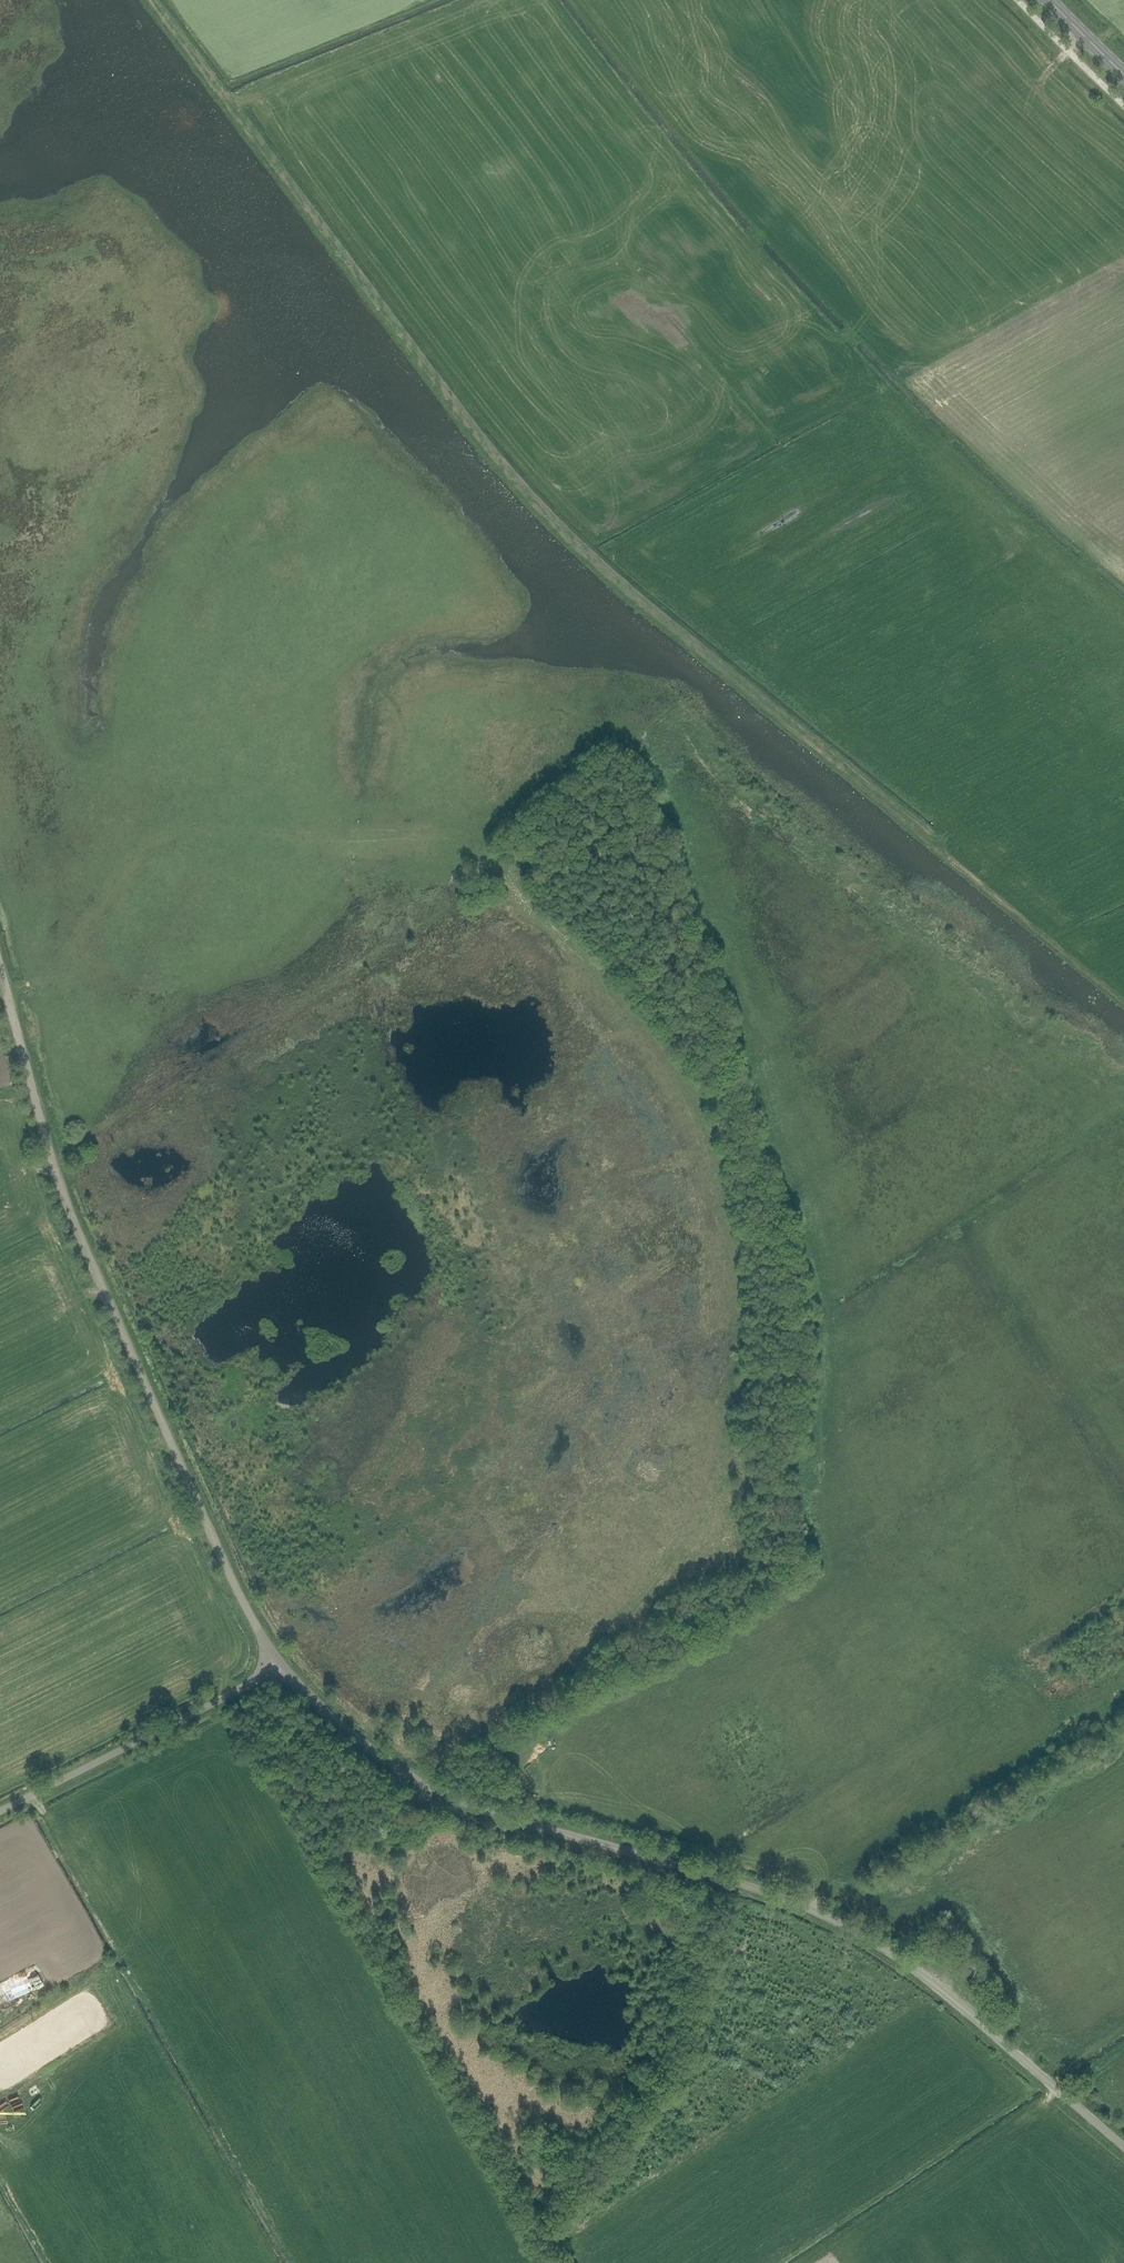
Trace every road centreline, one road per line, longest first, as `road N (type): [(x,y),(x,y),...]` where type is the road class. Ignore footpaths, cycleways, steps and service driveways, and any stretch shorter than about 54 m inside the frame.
road 1 (track): [(1123,998),(583,551),(453,406),(155,0)]
road 2 (unclassified): [(1123,2146),(904,1960),(852,1929),(764,1891),(447,1796),(368,1747),(282,1665)]
road 3 (unclassified): [(282,1665),(235,1586),(63,1195),(0,969)]
road 4 (unclassified): [(0,1810),(282,1665)]
road 5 (track): [(1057,2088),(798,2262)]

